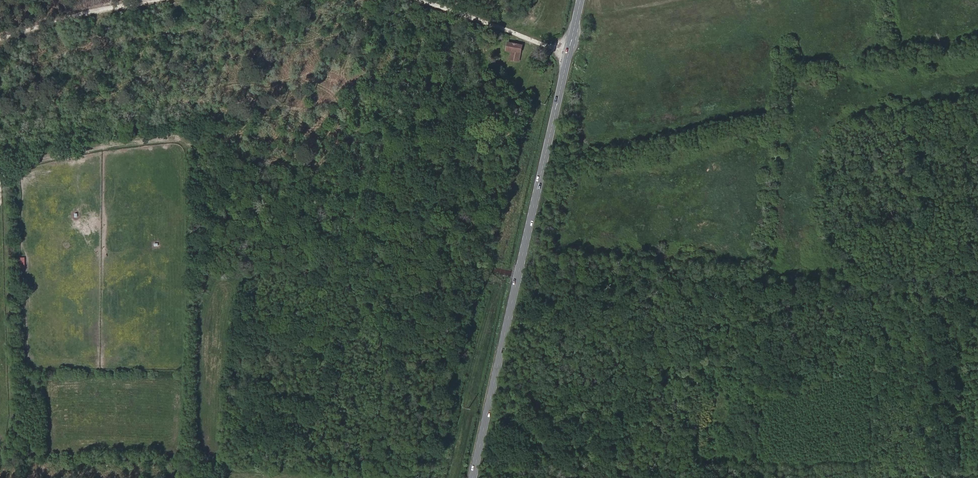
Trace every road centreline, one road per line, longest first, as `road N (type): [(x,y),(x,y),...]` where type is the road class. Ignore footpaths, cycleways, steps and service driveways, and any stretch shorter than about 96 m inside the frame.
road 1 (secondary): [(473,477),(581,0)]

